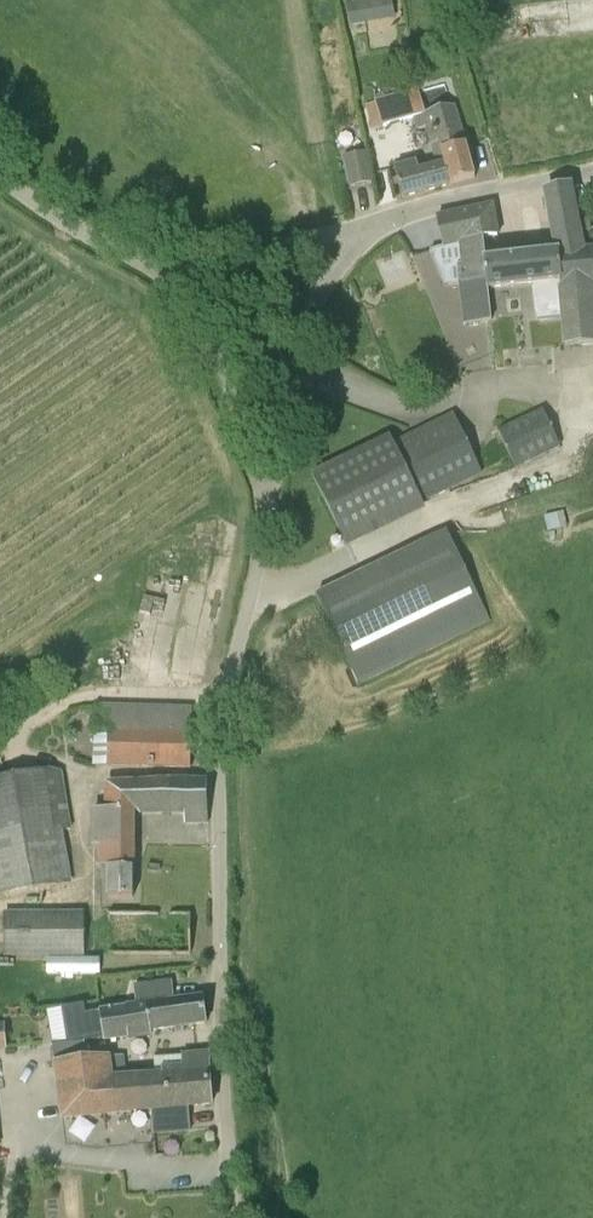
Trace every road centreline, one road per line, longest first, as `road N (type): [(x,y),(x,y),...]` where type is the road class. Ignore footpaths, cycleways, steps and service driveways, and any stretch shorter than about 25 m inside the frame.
road 1 (unclassified): [(240,1217),(226,1126),(218,747),(270,502)]
road 2 (unclassified): [(270,502),(306,319),(324,283),(379,221)]
road 3 (unclassified): [(270,502),(211,337),(163,265)]
road 4 (unclassified): [(163,265),(379,221)]
road 5 (unclassified): [(379,221),(592,169)]
road 6 (unclassified): [(163,265),(77,225),(0,174)]

